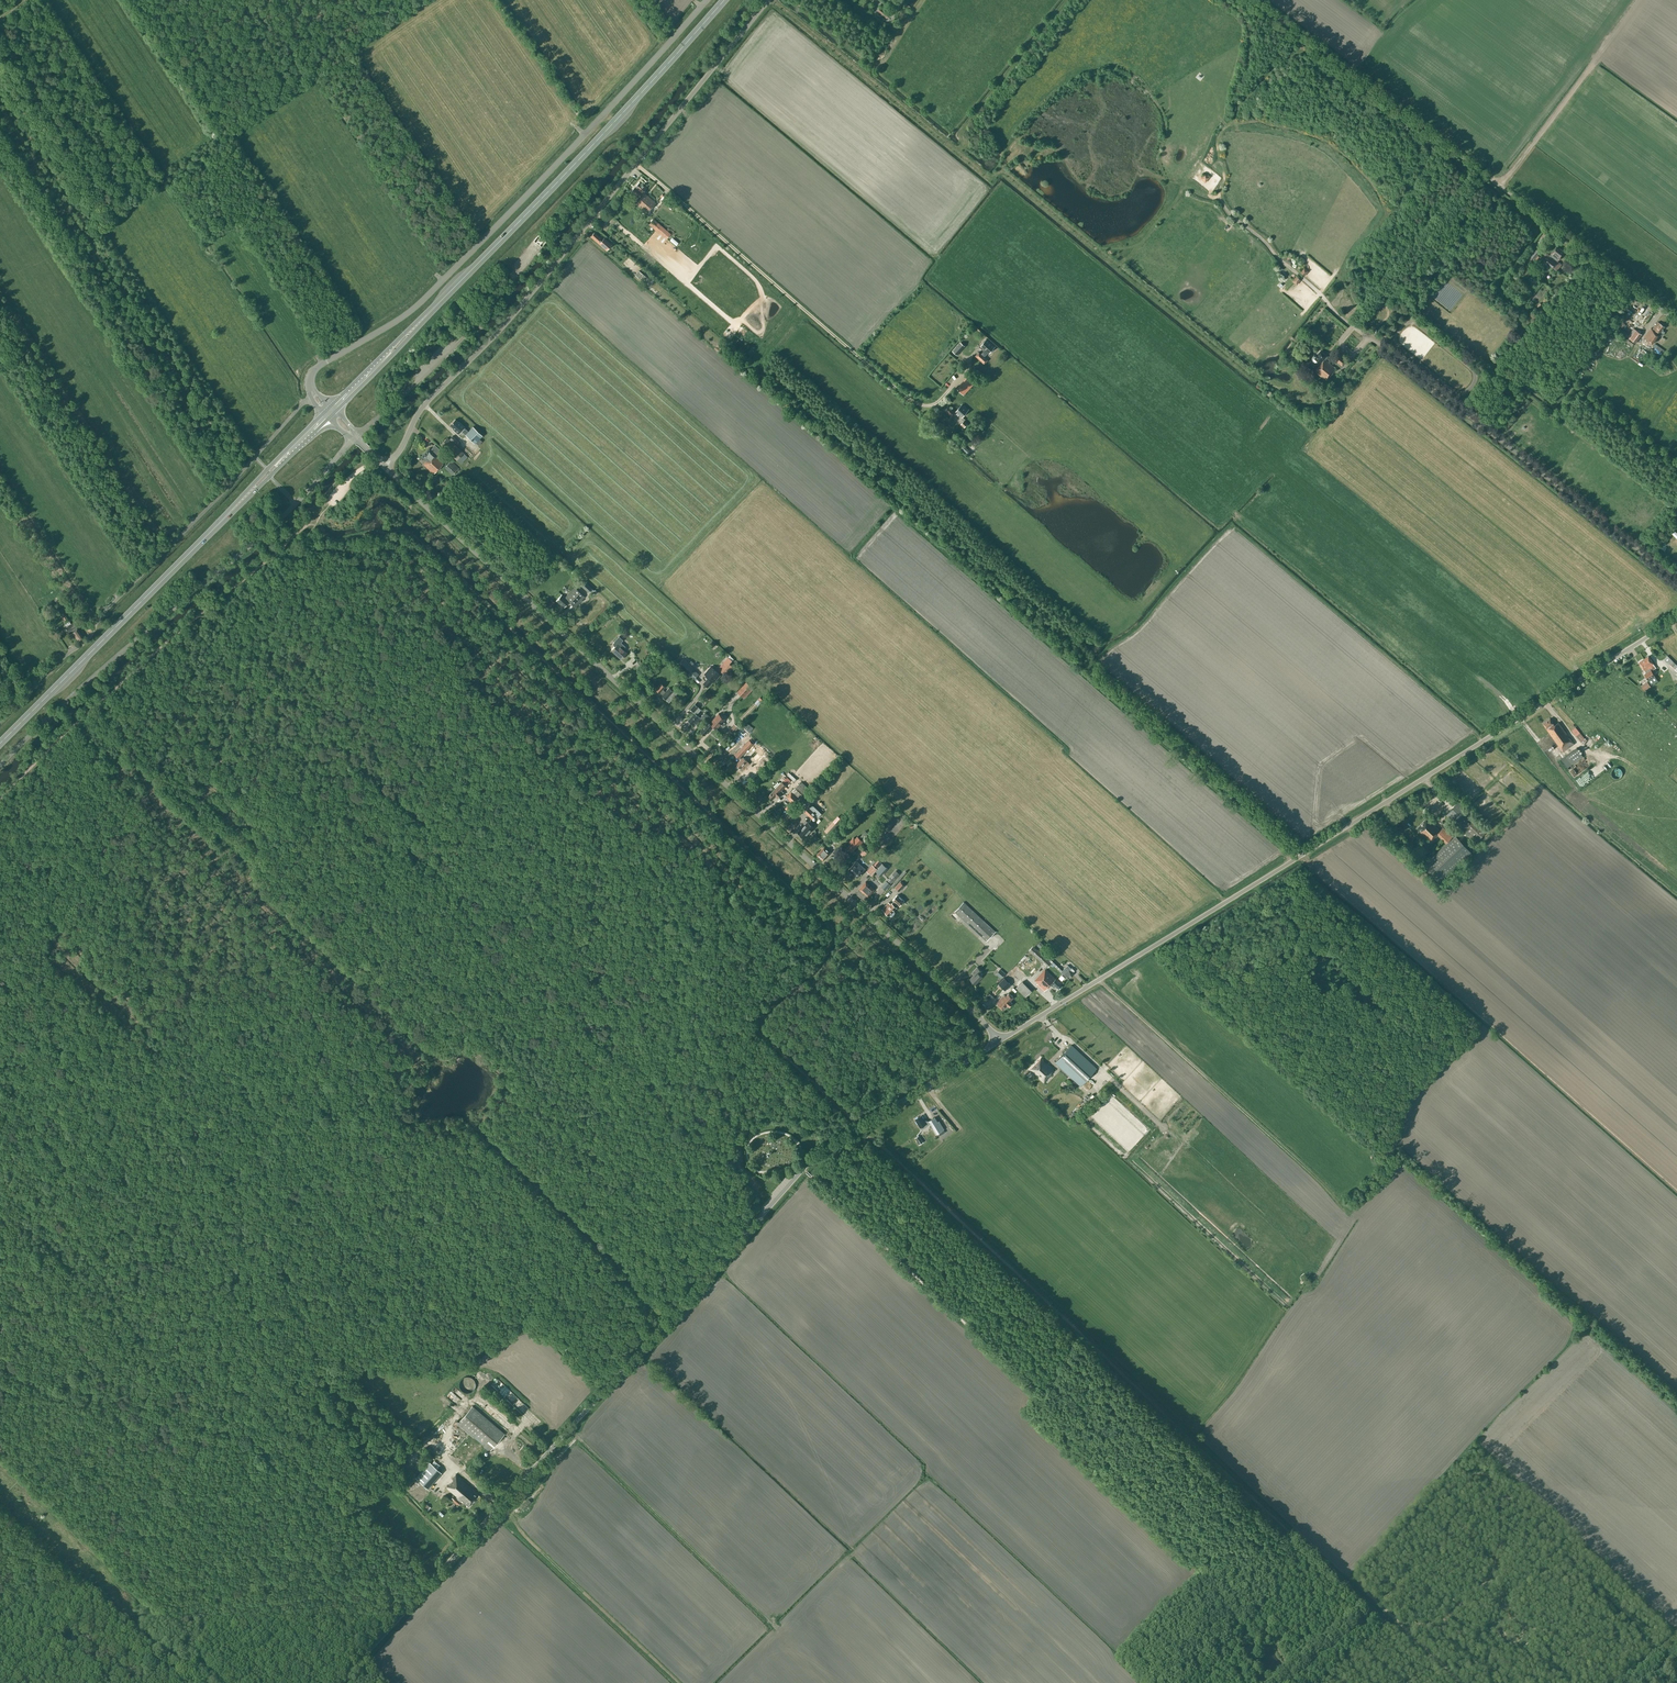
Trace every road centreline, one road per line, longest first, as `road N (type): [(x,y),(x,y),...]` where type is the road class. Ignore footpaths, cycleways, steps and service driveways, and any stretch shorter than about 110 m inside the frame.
road 1 (track): [(310,520),(336,539),(411,532),(823,919),(831,937),(824,953),(758,1015),(760,1032),(1425,1660)]
road 2 (unclassified): [(342,1682),(814,1158),(999,1041)]
road 3 (unclassified): [(999,1041),(384,467)]
road 4 (unclassified): [(999,1041),(1676,618)]
road 5 (unclassified): [(384,467),(422,407),(507,321),(768,0)]
road 6 (unclassified): [(311,387),(318,367),(427,295),(706,0)]
road 7 (unclassified): [(1676,322),(1256,0)]
road 8 (unclassified): [(0,765),(277,521),(355,438)]
road 9 (trunk): [(430,311),(724,0)]
road 10 (track): [(719,1263),(938,1472),(857,1550)]
road 11 (unclassified): [(1352,327),(1676,582)]
road 12 (track): [(0,120),(231,461)]
road 13 (track): [(1226,0),(1247,23),(1250,50),(1235,117),(1219,137),(1225,170),(1219,197),(1166,178),(1157,159),(1163,115),(1132,74)]
road 14 (track): [(395,1621),(290,1488),(146,1351)]
road 15 (unclassified): [(66,655),(310,396)]
road 16 (track): [(1359,1209),(1343,1210),(1099,980)]
road 17 (track): [(1358,1584),(1459,1479),(1489,1476),(1482,1497),(1380,1605)]
road 18 (trunk): [(0,743),(230,511)]
road 19 (track): [(656,1333),(666,1341),(652,1355),(857,1550)]
road 20 (track): [(569,1429),(778,1630)]
road 21 (track): [(0,798),(201,612)]
road 22 (track): [(230,454),(83,233)]
road 23 (track): [(500,1506),(679,1682)]
road 24 (track): [(1352,327),(1479,171)]
road 25 (track): [(146,1351),(0,1213)]
road 26 (track): [(1629,1671),(1613,1632),(1580,1616),(1550,1560),(1499,1547)]
road 27 (track): [(1613,36),(1499,186)]
road 28 (track): [(1068,0),(965,129),(958,151)]
road 29 (track): [(1219,197),(1352,327)]
road 30 (track): [(1530,1682),(1448,1631),(1406,1629),(1380,1605)]
road 31 (track): [(1610,1682),(1558,1637),(1511,1620),(1490,1596),(1488,1579)]
road 32 (track): [(1672,1637),(1580,1545),(1568,1544),(1553,1563)]
road 33 (track): [(1431,1626),(1491,1574),(1501,1537),(1496,1496)]
road 34 (track): [(83,233),(0,107)]
road 35 (unclassified): [(355,438),(465,335)]
road 36 (track): [(201,612),(310,520)]
road 37 (trunk): [(430,311),(331,405)]
road 38 (trunk): [(336,410),(430,311)]
road 39 (trunk): [(323,413),(230,511)]
road 40 (trunk): [(230,511),(328,418)]

